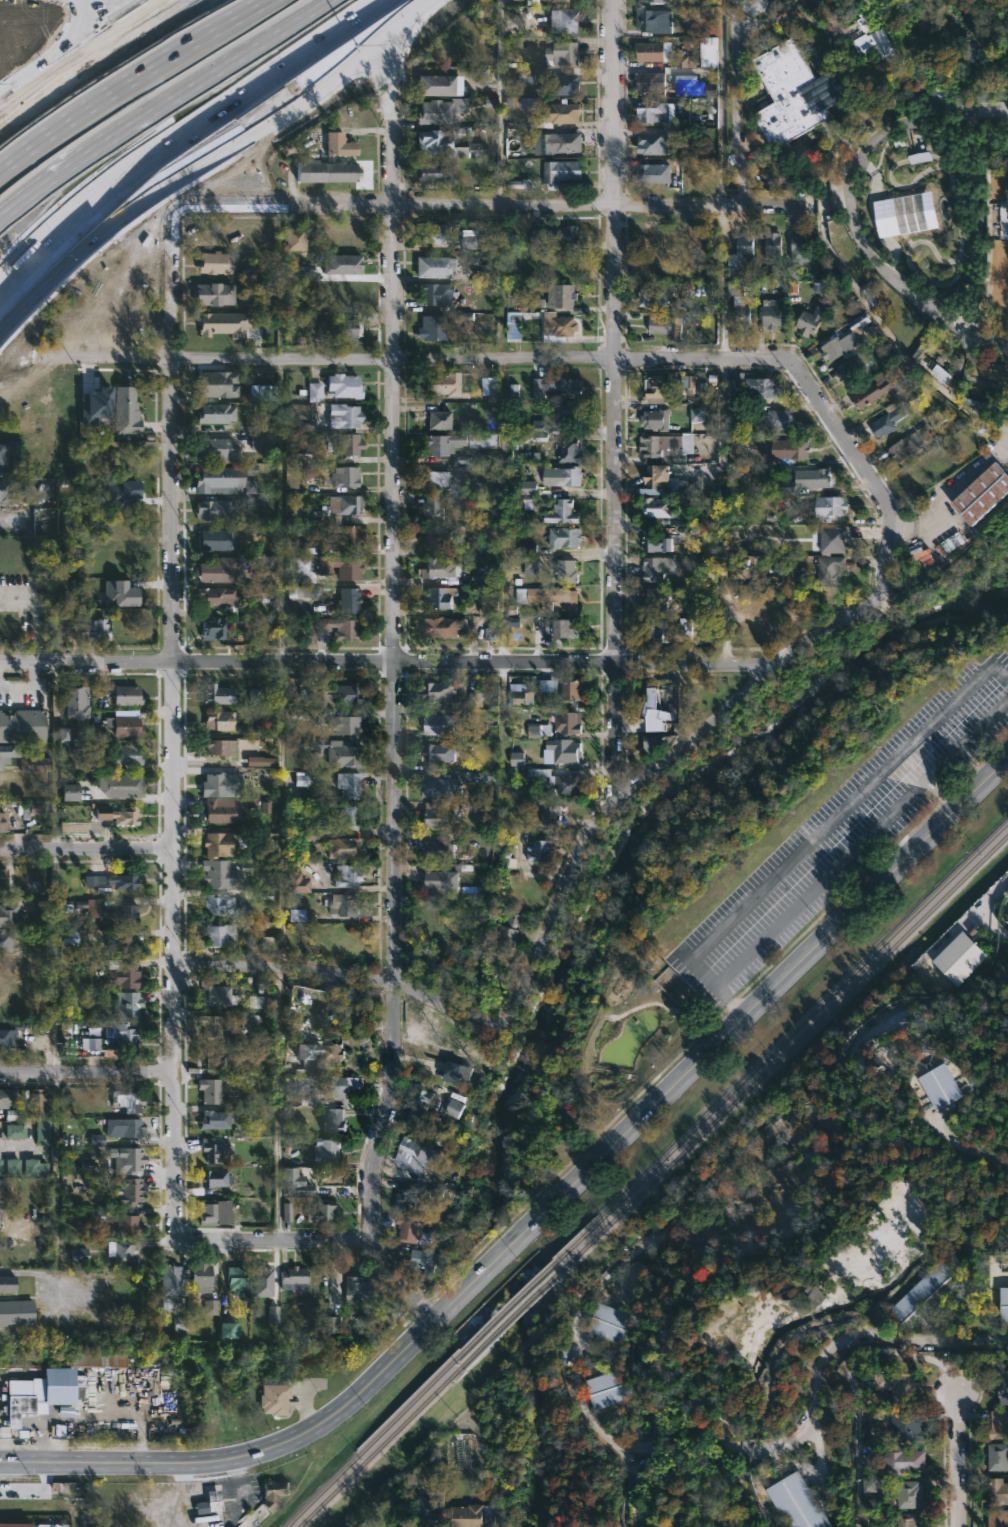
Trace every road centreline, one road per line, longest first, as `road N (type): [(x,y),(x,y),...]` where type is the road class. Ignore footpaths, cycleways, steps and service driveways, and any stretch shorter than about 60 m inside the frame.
road 1 (residential): [(384,33),(398,668),(396,1103),(368,1179),(377,1239),(430,1321)]
road 2 (residential): [(175,210),(177,1240)]
road 3 (residential): [(795,364),(888,511),(881,582),(873,598),(774,661),(735,667),(710,726),(617,803),(497,1023)]
road 4 (residential): [(613,0),(617,803)]
road 5 (residential): [(29,358),(795,364)]
road 6 (residential): [(0,665),(735,667)]
road 7 (tertiary): [(521,1232),(1007,755)]
road 8 (motorway): [(0,317),(132,203),(434,0)]
road 9 (tertiary): [(0,1464),(185,1467),(269,1448),(357,1390),(465,1287)]
road 10 (residential): [(286,210),(744,203)]
road 11 (motorway): [(0,269),(48,222),(361,0)]
road 12 (motorway): [(310,0),(0,205)]
road 13 (residential): [(175,967),(393,982),(497,1023)]
road 14 (motorway): [(214,0),(0,149)]
road 15 (residential): [(177,1240),(377,1239)]
road 16 (motorway): [(164,0),(0,113)]
road 17 (residential): [(0,1075),(174,1075)]
road 18 (residential): [(0,848),(173,854)]
road 19 (motorway): [(135,0),(0,95)]
road 20 (residential): [(954,1388),(956,1526)]

